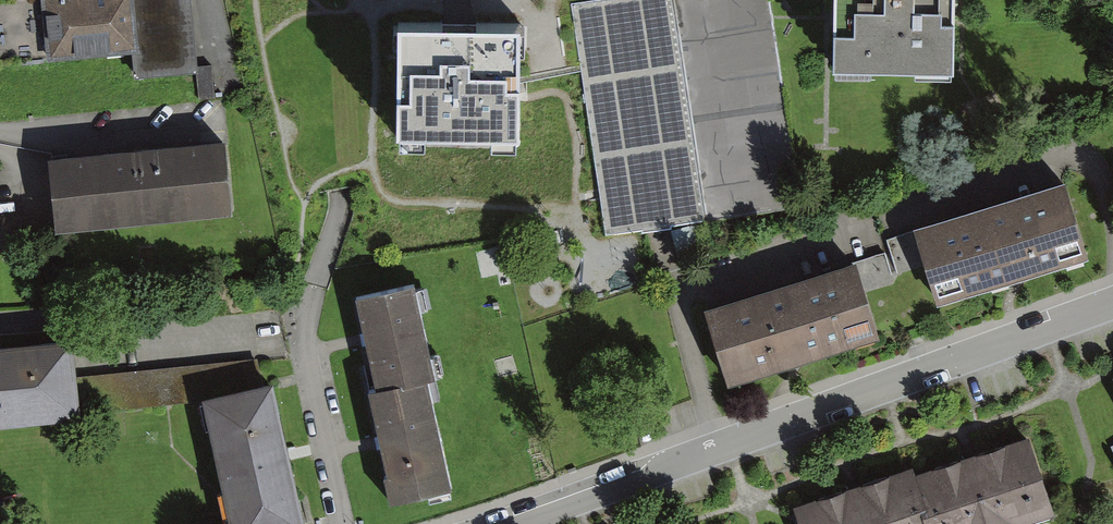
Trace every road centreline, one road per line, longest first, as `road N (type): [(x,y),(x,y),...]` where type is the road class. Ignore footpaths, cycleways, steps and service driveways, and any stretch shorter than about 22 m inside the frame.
road 1 (residential): [(507,523),(1112,303)]

